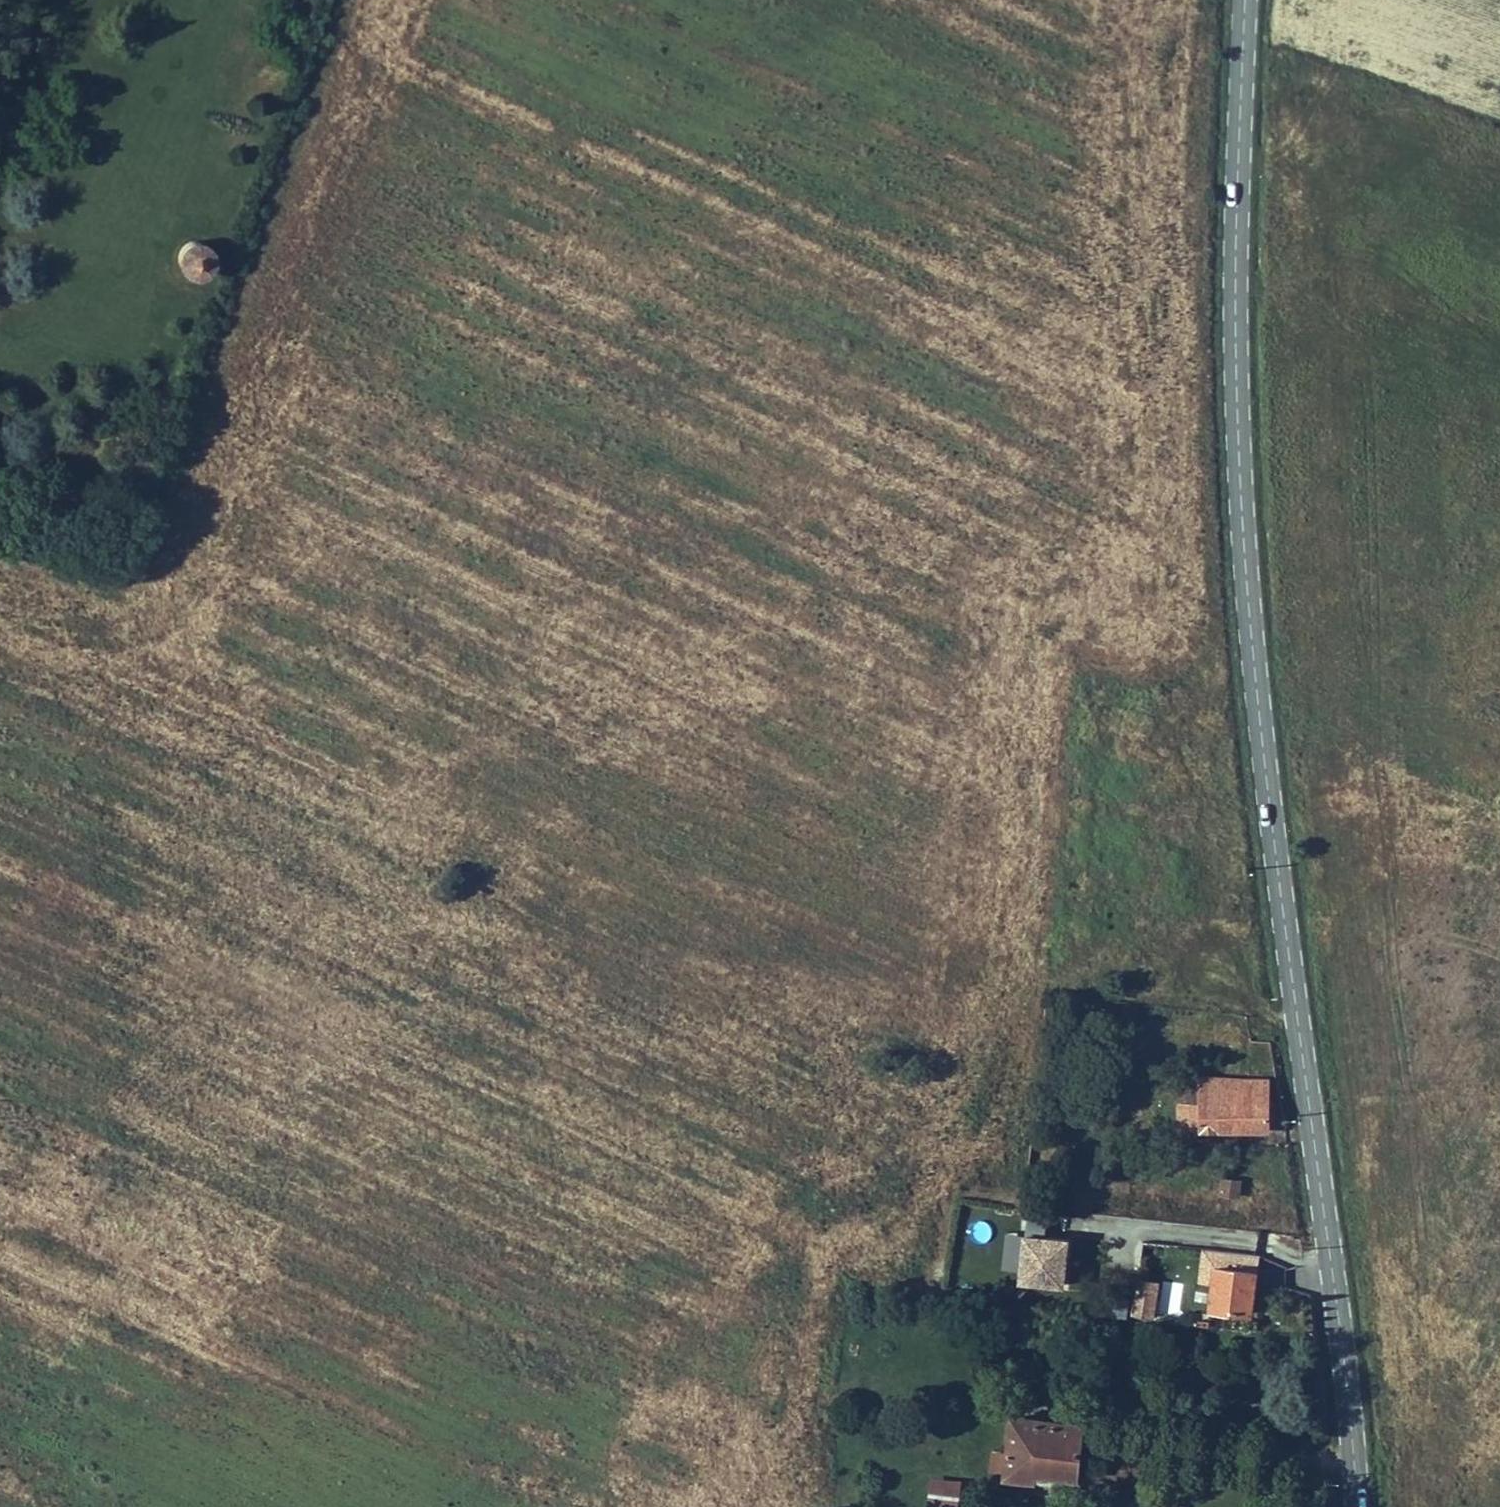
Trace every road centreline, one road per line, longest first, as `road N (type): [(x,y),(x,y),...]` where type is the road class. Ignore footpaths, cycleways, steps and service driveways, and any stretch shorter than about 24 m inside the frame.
road 1 (tertiary): [(1244,0),(1234,349),(1246,605),(1347,1385),(1354,1506)]

